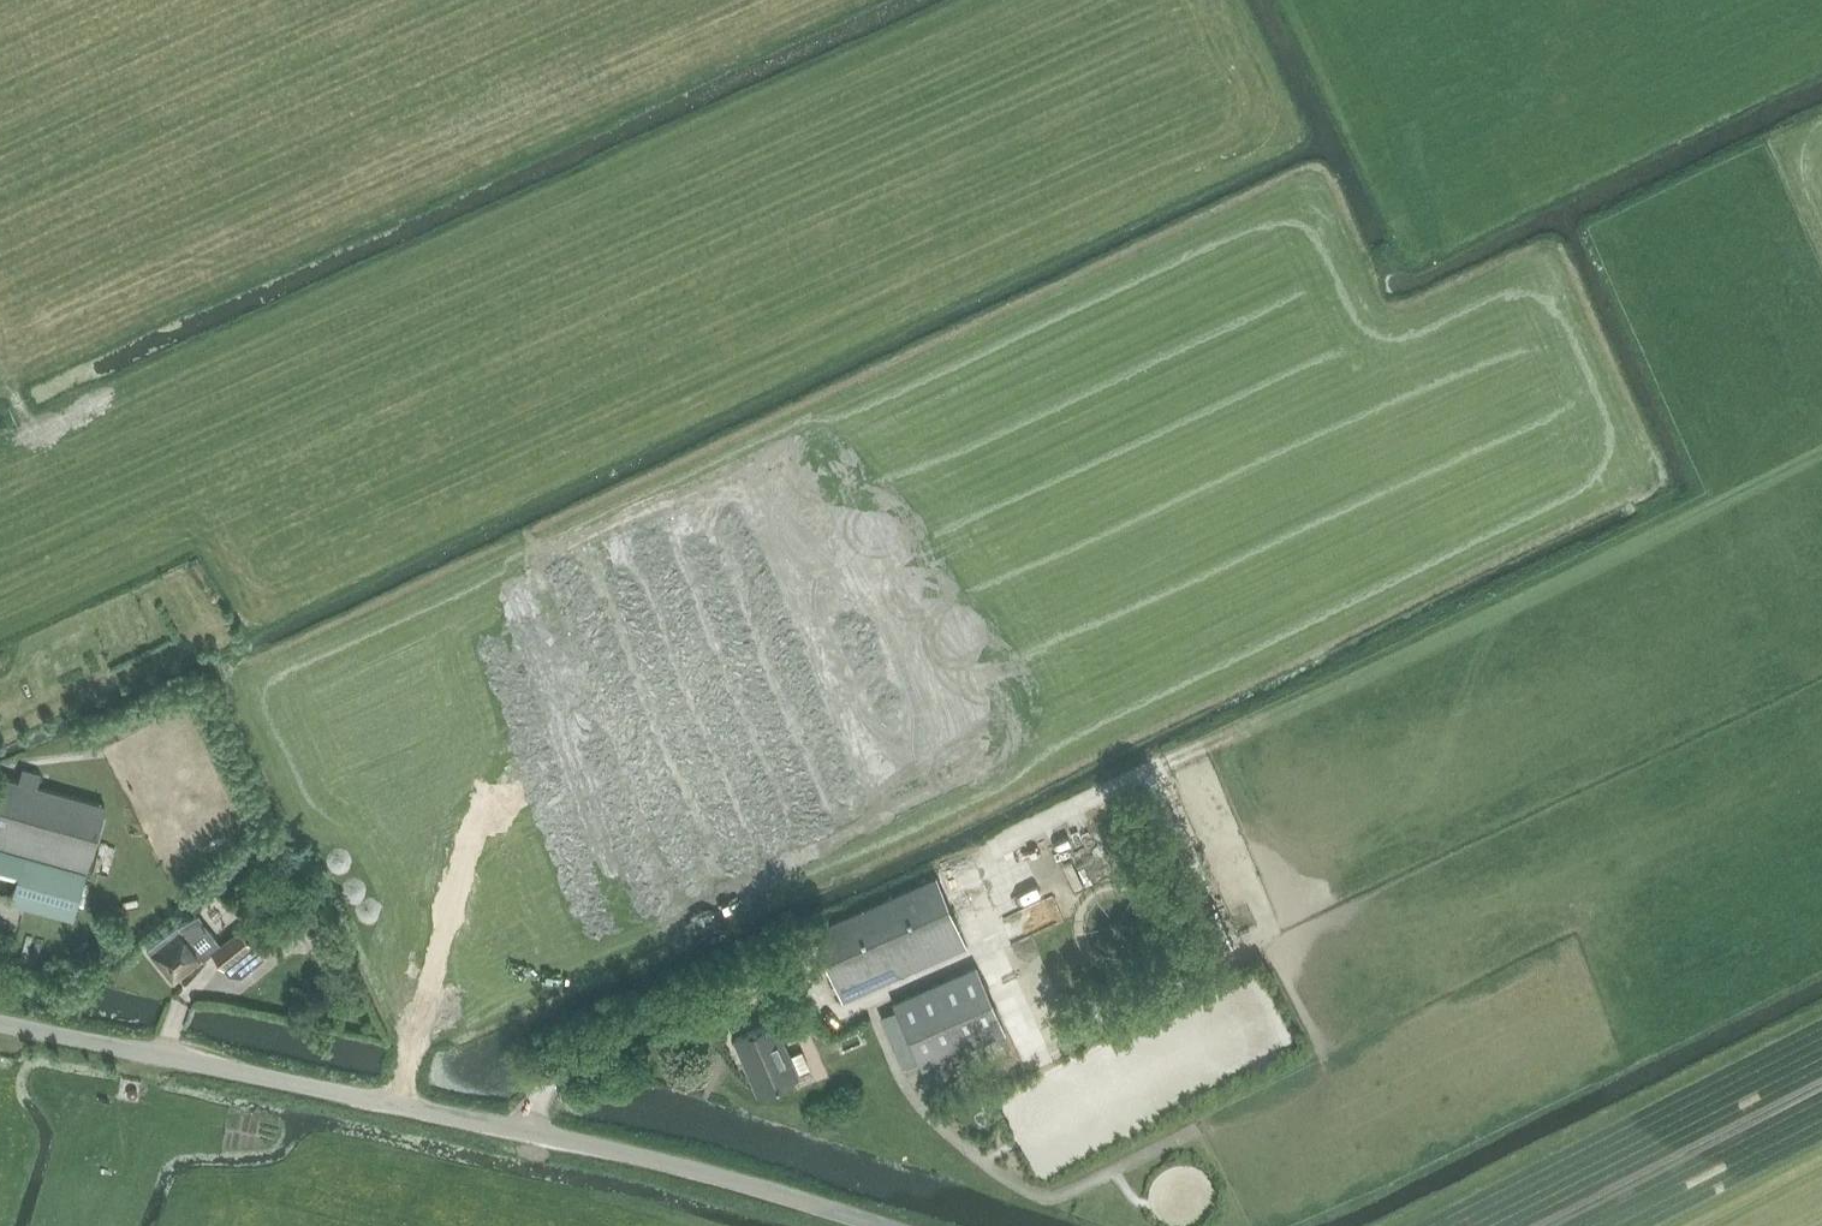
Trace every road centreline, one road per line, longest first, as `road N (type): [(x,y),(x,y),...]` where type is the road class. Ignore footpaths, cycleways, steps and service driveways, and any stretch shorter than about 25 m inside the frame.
road 1 (unclassified): [(872,1225),(703,1173),(0,1024)]

